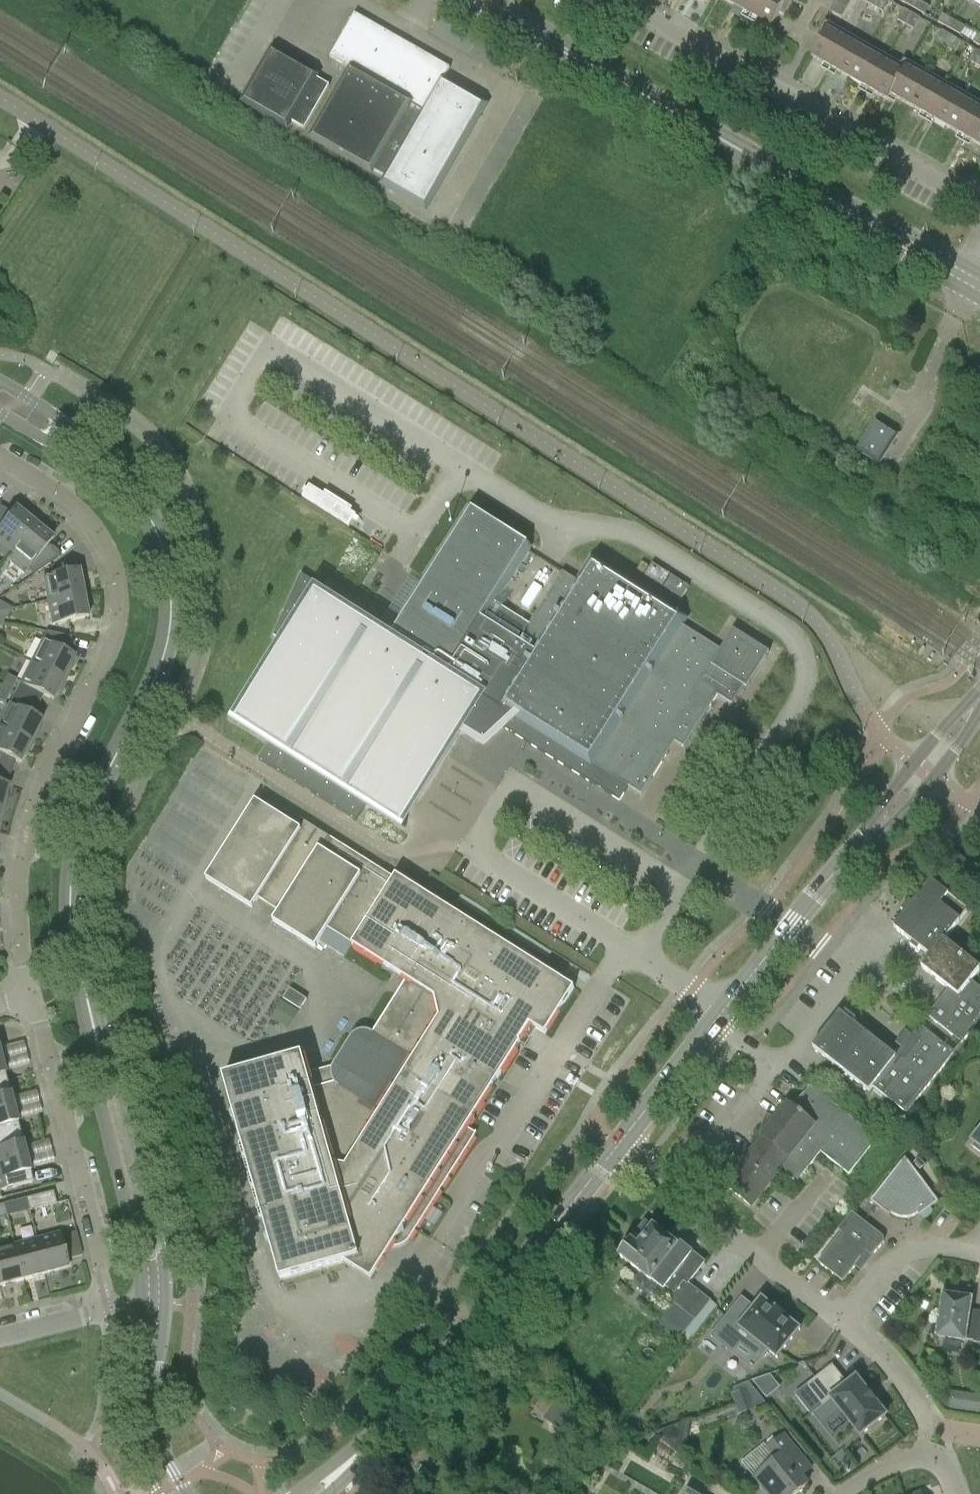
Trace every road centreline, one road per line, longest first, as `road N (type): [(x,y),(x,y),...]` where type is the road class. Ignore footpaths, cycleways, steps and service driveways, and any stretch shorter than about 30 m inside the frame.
road 1 (unclassified): [(924,769),(880,731),(825,634),(795,602),(0,96)]
road 2 (tertiary): [(156,1305),(69,905),(82,824),(148,690),(166,632),(169,583),(143,499),(117,468),(0,394)]
road 3 (residential): [(32,995),(19,921),(21,864),(45,778),(110,642),(119,585),(109,546),(89,515),(0,456)]
road 4 (tertiary): [(974,282),(477,0)]
road 5 (tertiary): [(619,1149),(924,769)]
road 6 (tertiary): [(312,1493),(345,1470),(485,1314),(619,1149)]
road 7 (residential): [(979,205),(633,0)]
road 8 (residential): [(842,1321),(619,1149)]
road 9 (residential): [(101,1260),(32,995)]
road 10 (tertiary): [(170,1493),(151,1424),(156,1305)]
road 11 (residential): [(937,1449),(905,1379),(842,1321)]
road 12 (residential): [(156,1305),(0,1338)]
road 13 (residential): [(971,1252),(940,1246),(891,1264),(842,1321)]

